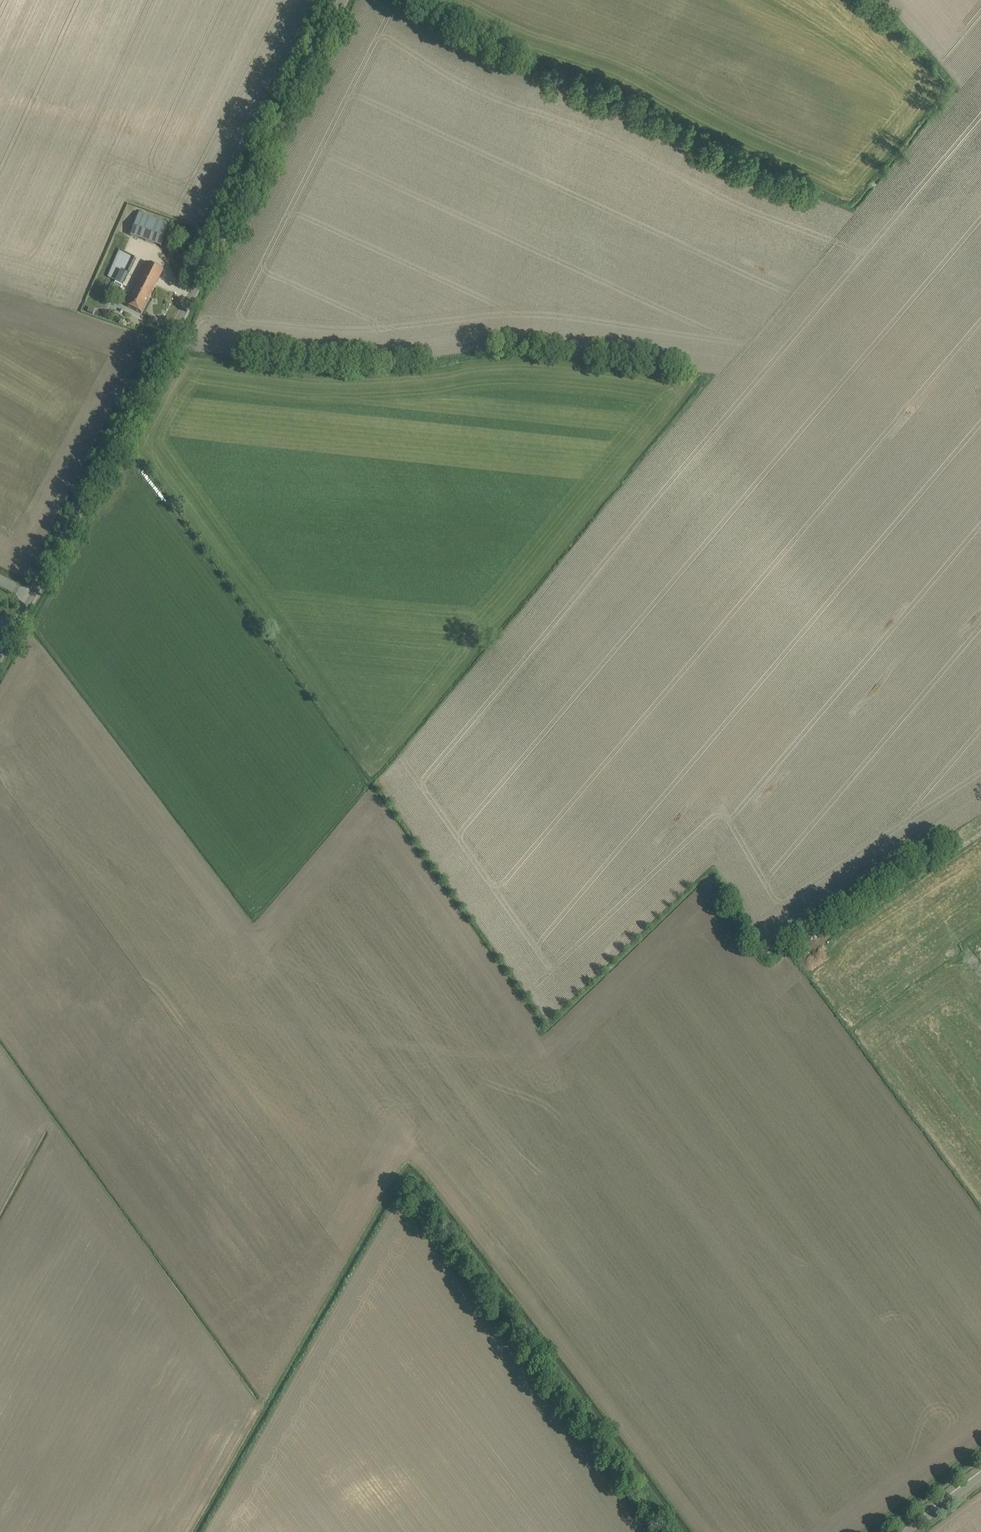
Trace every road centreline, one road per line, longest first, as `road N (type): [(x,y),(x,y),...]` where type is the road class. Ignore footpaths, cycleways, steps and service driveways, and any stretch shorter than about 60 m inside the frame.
road 1 (unclassified): [(0,653),(342,0)]
road 2 (track): [(689,1531),(411,1165)]
road 3 (track): [(980,833),(800,952)]

